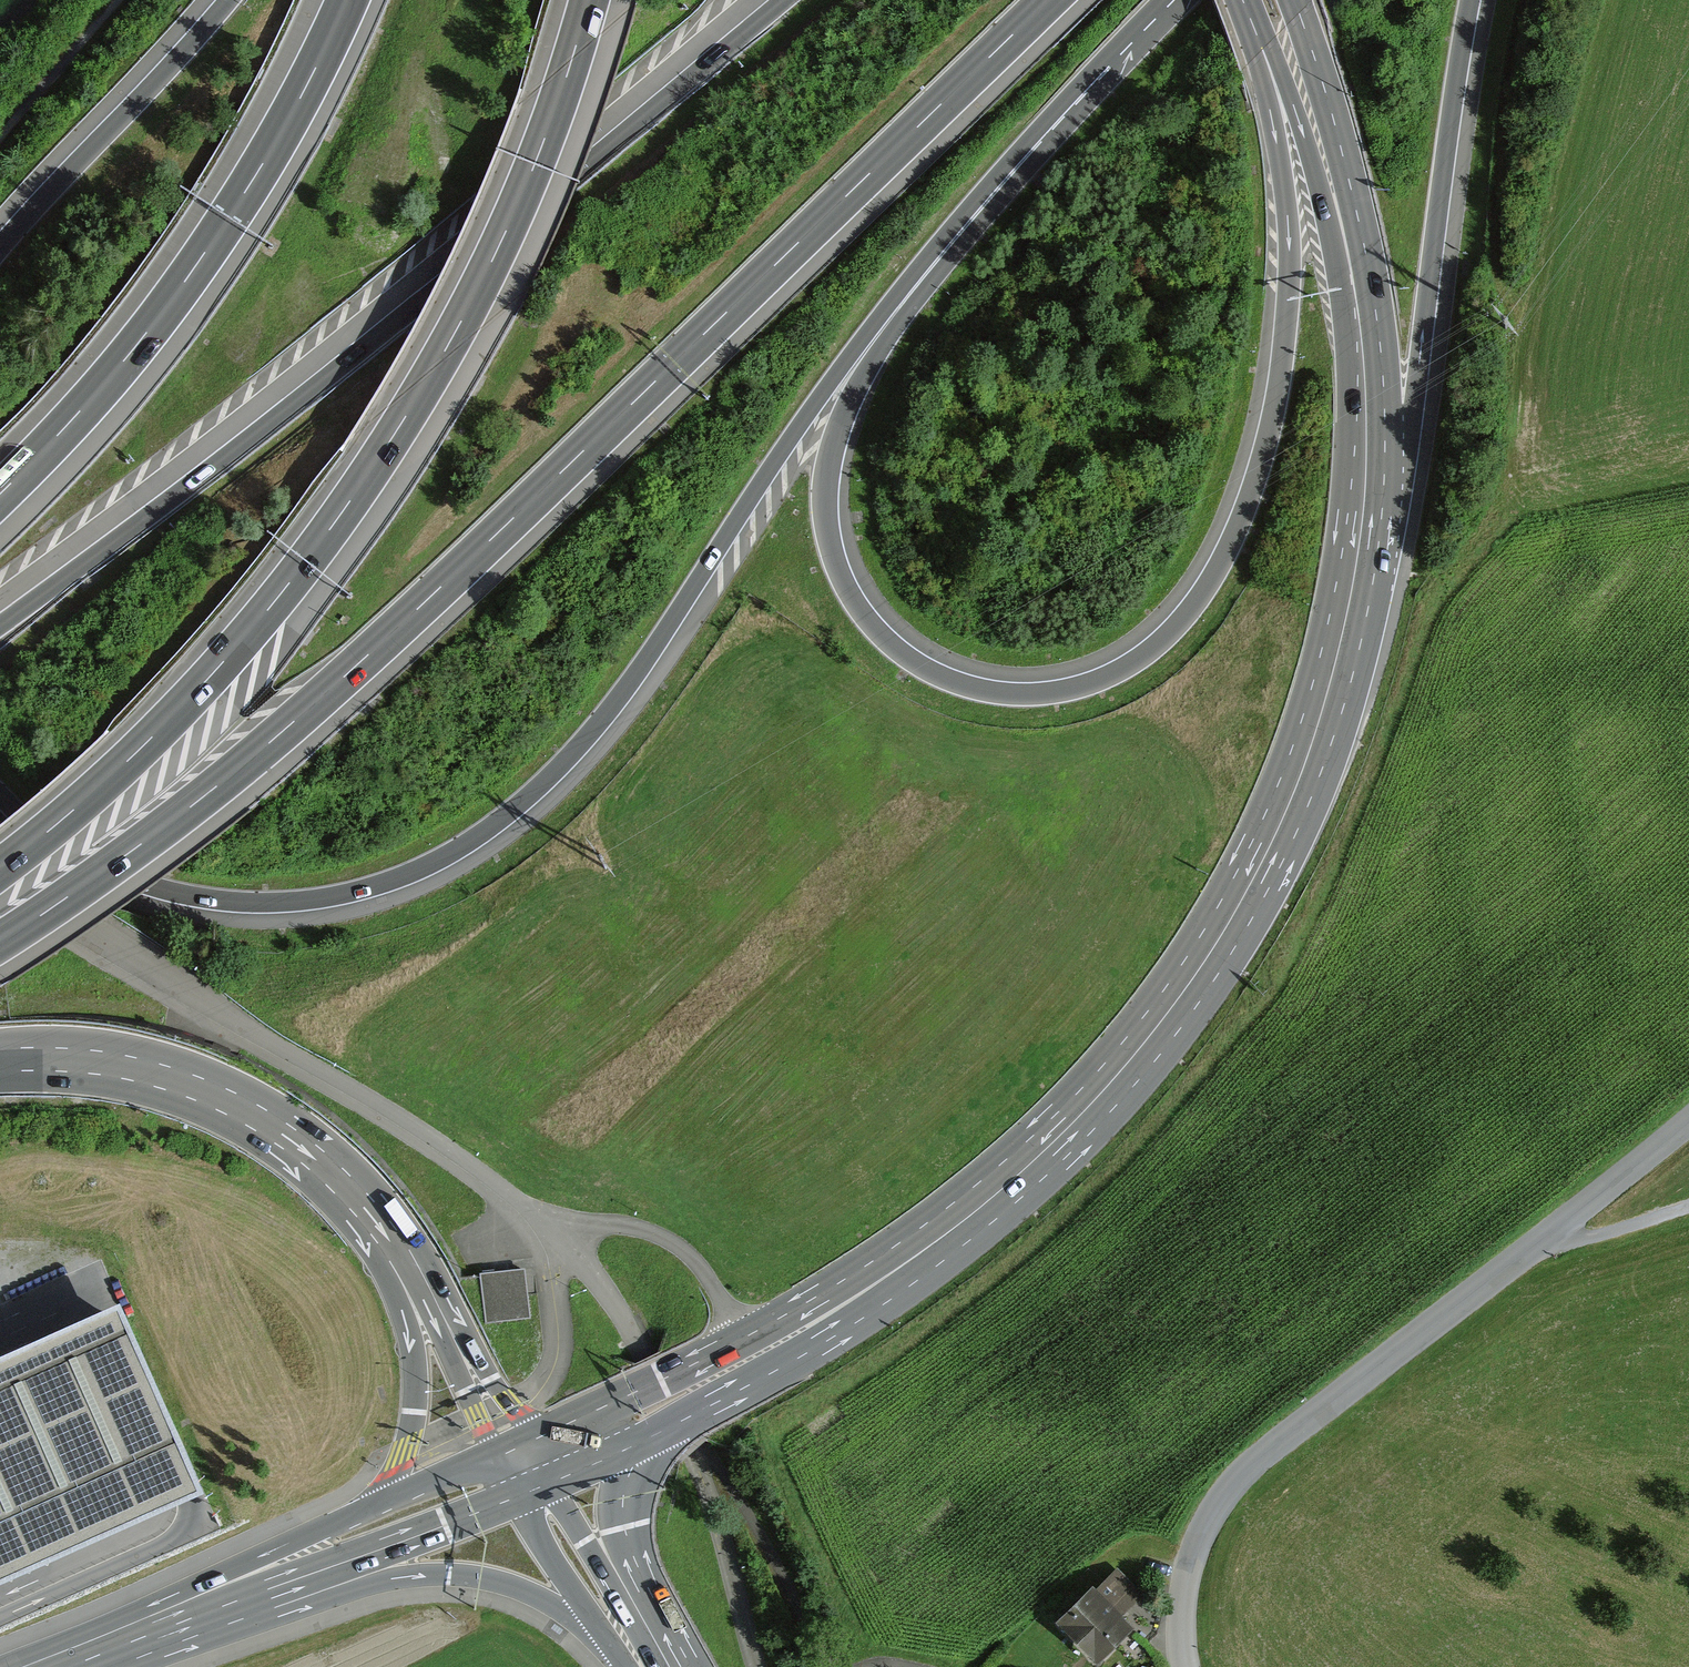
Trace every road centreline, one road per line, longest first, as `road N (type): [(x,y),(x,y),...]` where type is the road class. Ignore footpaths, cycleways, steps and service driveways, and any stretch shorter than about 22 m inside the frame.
road 1 (secondary): [(1262,50),(1293,105),(1324,203),(1346,334),(1351,429),(1341,553),(1313,684),(1256,835),(1197,942),(1123,1043),(998,1167),(833,1287),(551,1434)]
road 2 (motorway): [(1262,50),(1289,283),(1275,405),(1251,493),(1210,581),(1146,653),(1080,688),(1014,695),(945,679),(888,643),(836,562),(824,499),(851,395),(1033,149)]
road 3 (motorway): [(0,943),(161,830),(403,625),(1049,0)]
road 4 (motorway): [(0,792),(113,870),(233,903),(355,892),(437,862),(478,836),(596,727),(855,350),(989,185),(1033,149)]
road 5 (secondary): [(647,1439),(843,1331),(961,1248),(1084,1140),(1173,1038),(1263,900),(1310,800),(1351,683),(1379,544)]
road 6 (motorway): [(0,870),(194,695),(372,471),(435,370),(522,199),(588,0)]
road 7 (motorway): [(784,0),(339,367),(0,624)]
road 8 (unclassified): [(1688,1120),(1240,1475),(1203,1528),(1188,1582),(1189,1666)]
road 9 (motorway): [(348,0),(295,108),(197,267),(70,423),(0,493)]
road 10 (secondary): [(1379,544),(1385,417),(1372,285),(1333,117),(1295,0)]
road 11 (motorway): [(1379,544),(1407,459),(1471,0)]
road 12 (motorway): [(0,1062),(121,1066),(207,1093),(294,1142),(364,1205),(393,1245)]
road 13 (motorway): [(230,0),(0,252)]
road 14 (secondary): [(334,1576),(497,1579),(546,1598),(605,1636)]
road 15 (motorway): [(393,1245),(415,1382),(403,1451),(379,1505)]
road 16 (motorway): [(393,1245),(445,1296),(508,1400),(551,1434)]
road 17 (secondary): [(379,1505),(259,1557),(165,1621)]
road 18 (motorway): [(393,1245),(496,1457)]
road 19 (motorway): [(1033,149),(1175,0)]
road 20 (secondary): [(334,1576),(517,1496)]
road 21 (secondary): [(648,1614),(623,1512),(626,1483),(647,1439)]
road 22 (secondary): [(165,1621),(334,1576)]
road 23 (track): [(1525,1254),(1688,1202)]
road 24 (track): [(109,0),(44,57),(0,124)]
road 25 (secondary): [(648,1614),(603,1573),(546,1485)]
road 26 (secondary): [(517,1496),(605,1636)]
road 27 (secondary): [(43,1666),(165,1621)]
road 28 (secondary): [(496,1457),(379,1505)]

